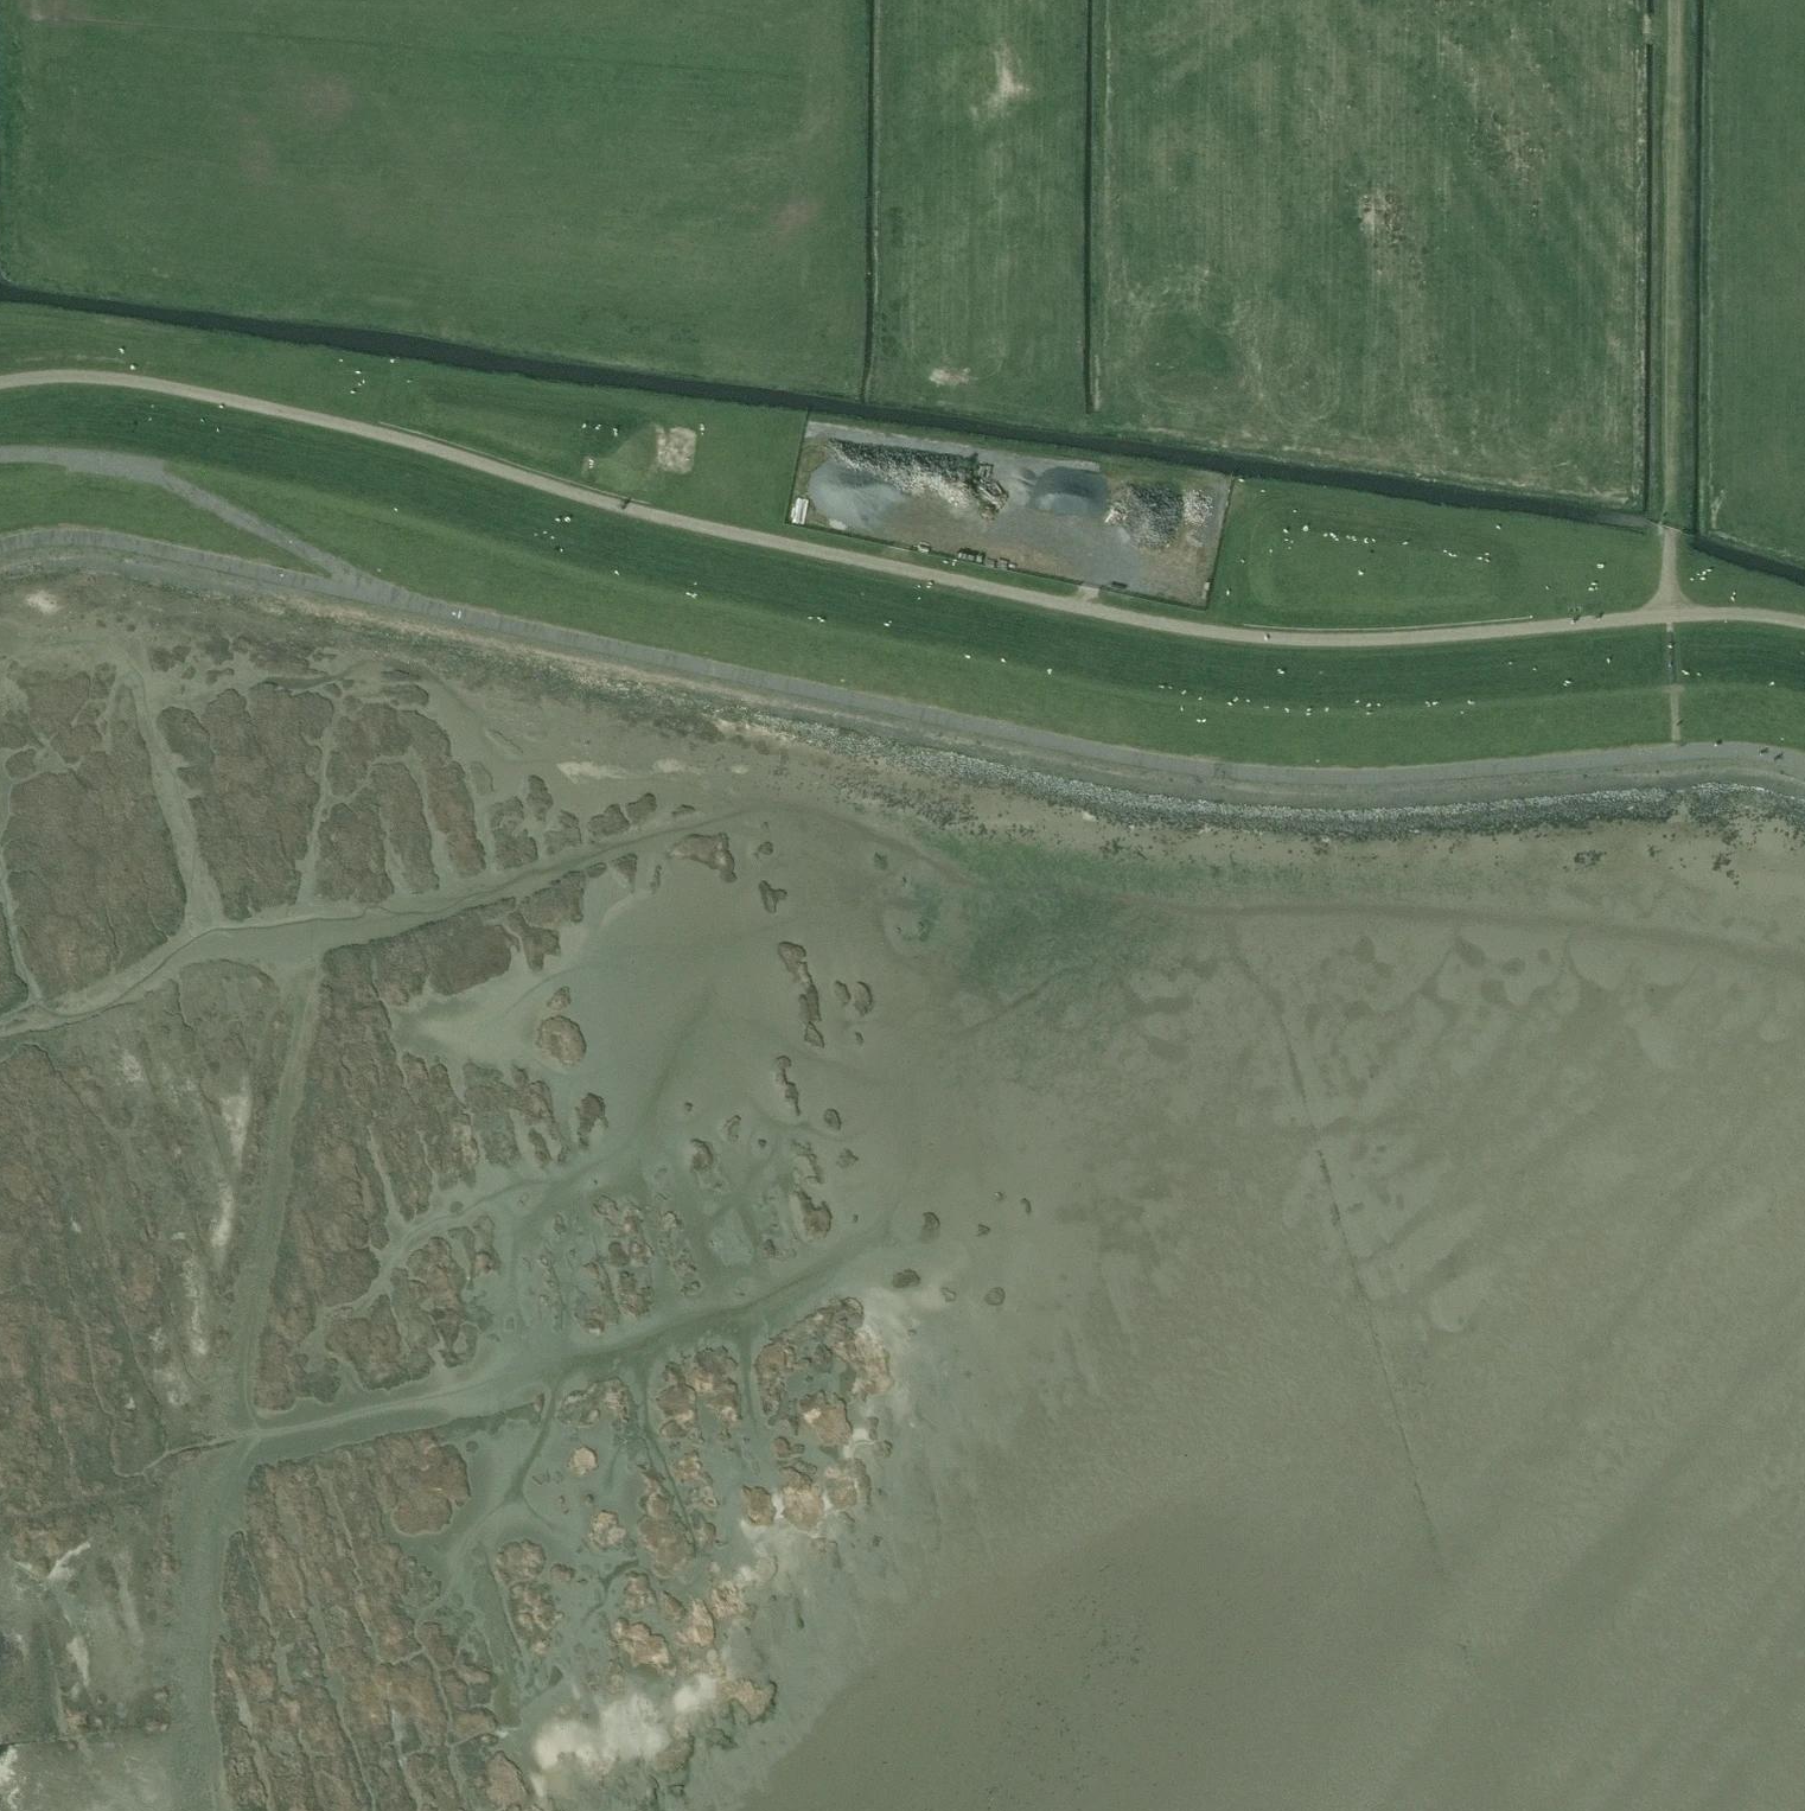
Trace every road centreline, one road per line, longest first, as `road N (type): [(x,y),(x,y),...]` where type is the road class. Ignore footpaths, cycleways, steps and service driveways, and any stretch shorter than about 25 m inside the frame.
road 1 (track): [(1683,0),(1668,616)]

